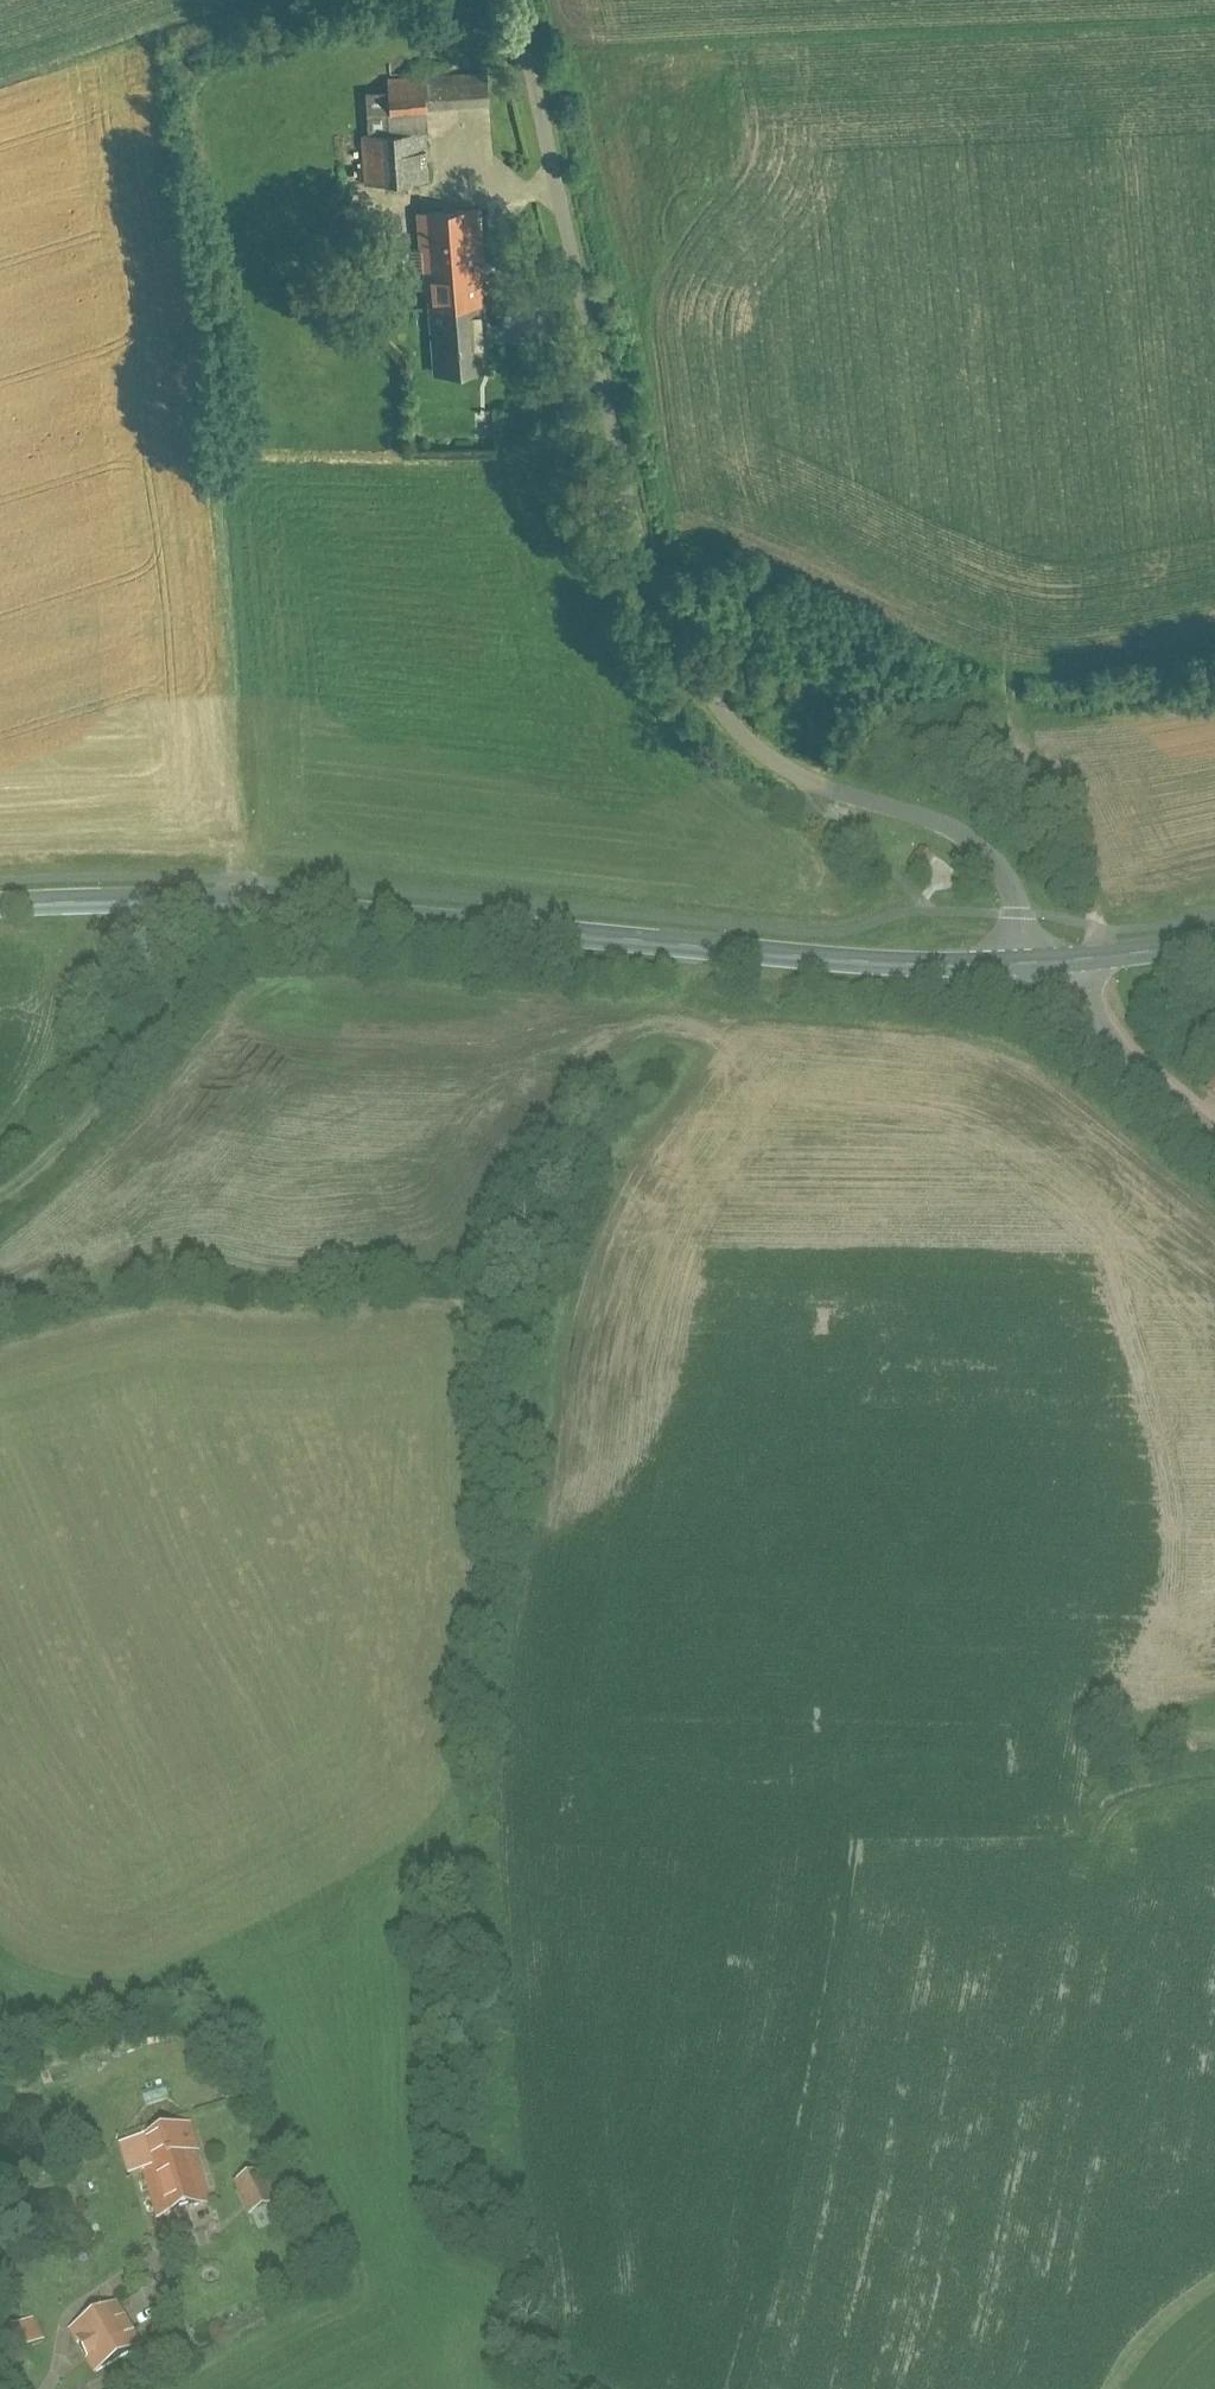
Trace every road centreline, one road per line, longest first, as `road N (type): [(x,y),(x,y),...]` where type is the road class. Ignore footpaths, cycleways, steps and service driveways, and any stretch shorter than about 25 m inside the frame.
road 1 (residential): [(1048,961),(984,848),(931,816),(810,780),(742,733),(699,681),(647,580),(607,445),(549,169),(503,0)]
road 2 (tertiary): [(1048,961),(842,959),(153,902),(0,909)]
road 3 (residential): [(1214,1115),(1100,1017),(1048,961)]
road 4 (tertiary): [(1214,942),(1048,961)]

